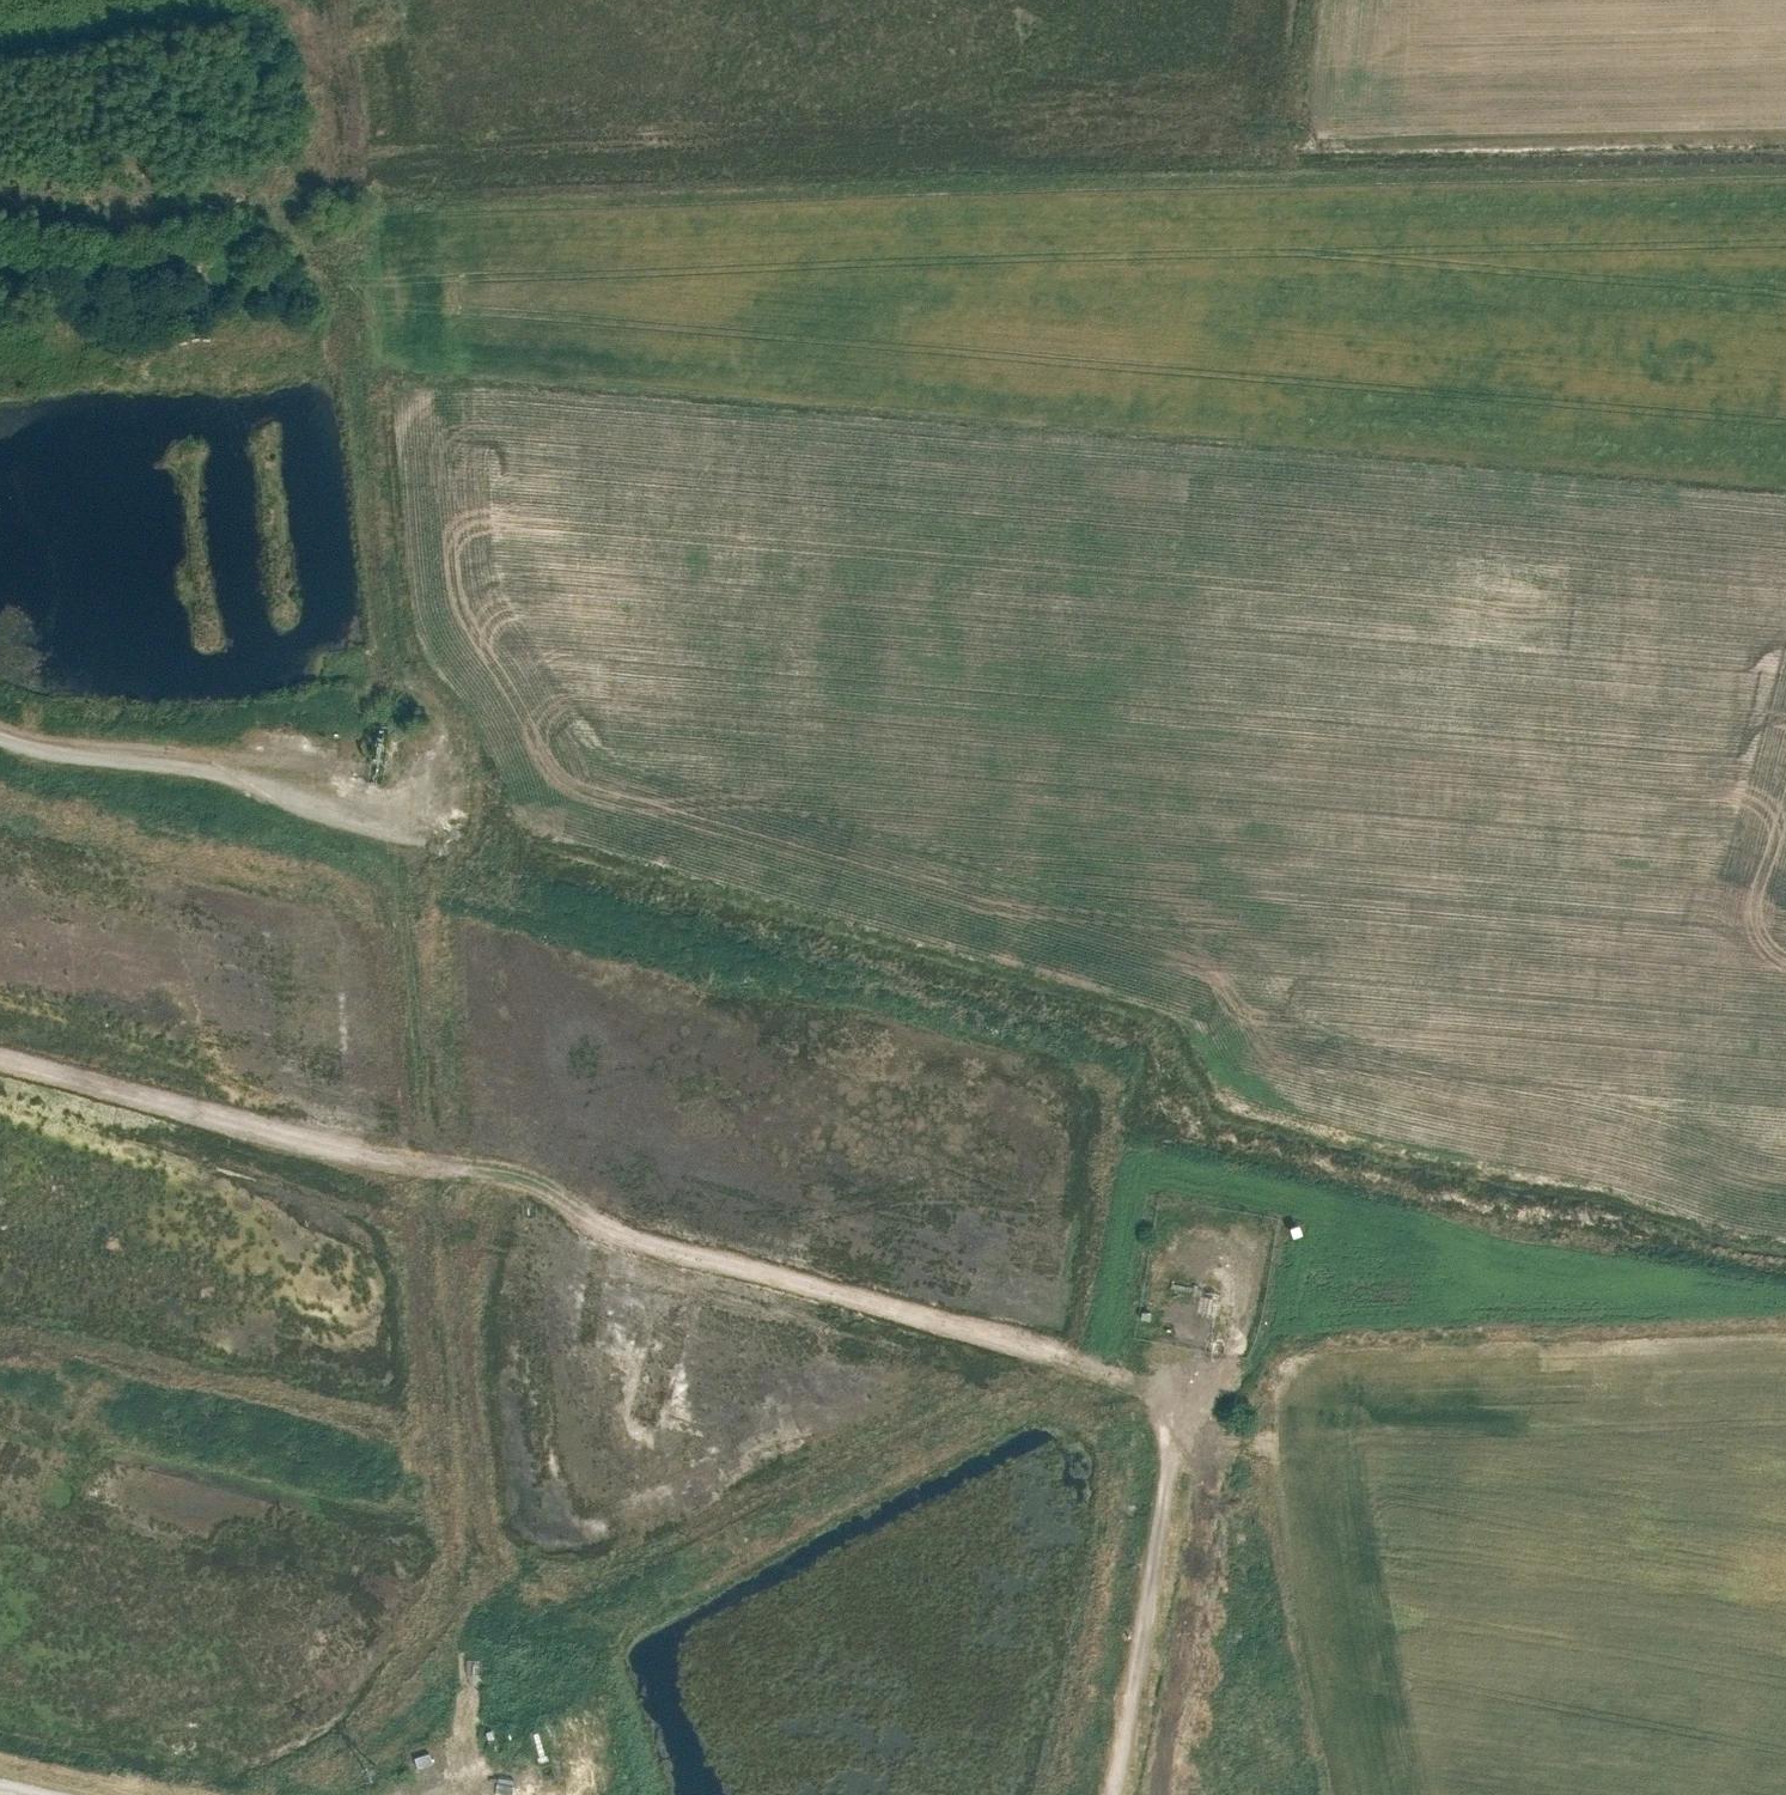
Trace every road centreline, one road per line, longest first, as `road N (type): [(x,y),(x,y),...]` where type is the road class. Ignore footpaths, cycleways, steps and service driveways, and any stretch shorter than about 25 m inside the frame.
road 1 (track): [(1115,1794),(1179,1445),(1218,1353),(1240,1238)]
road 2 (track): [(0,738),(89,756),(224,765),(393,821)]
road 3 (track): [(468,1794),(588,1773)]

